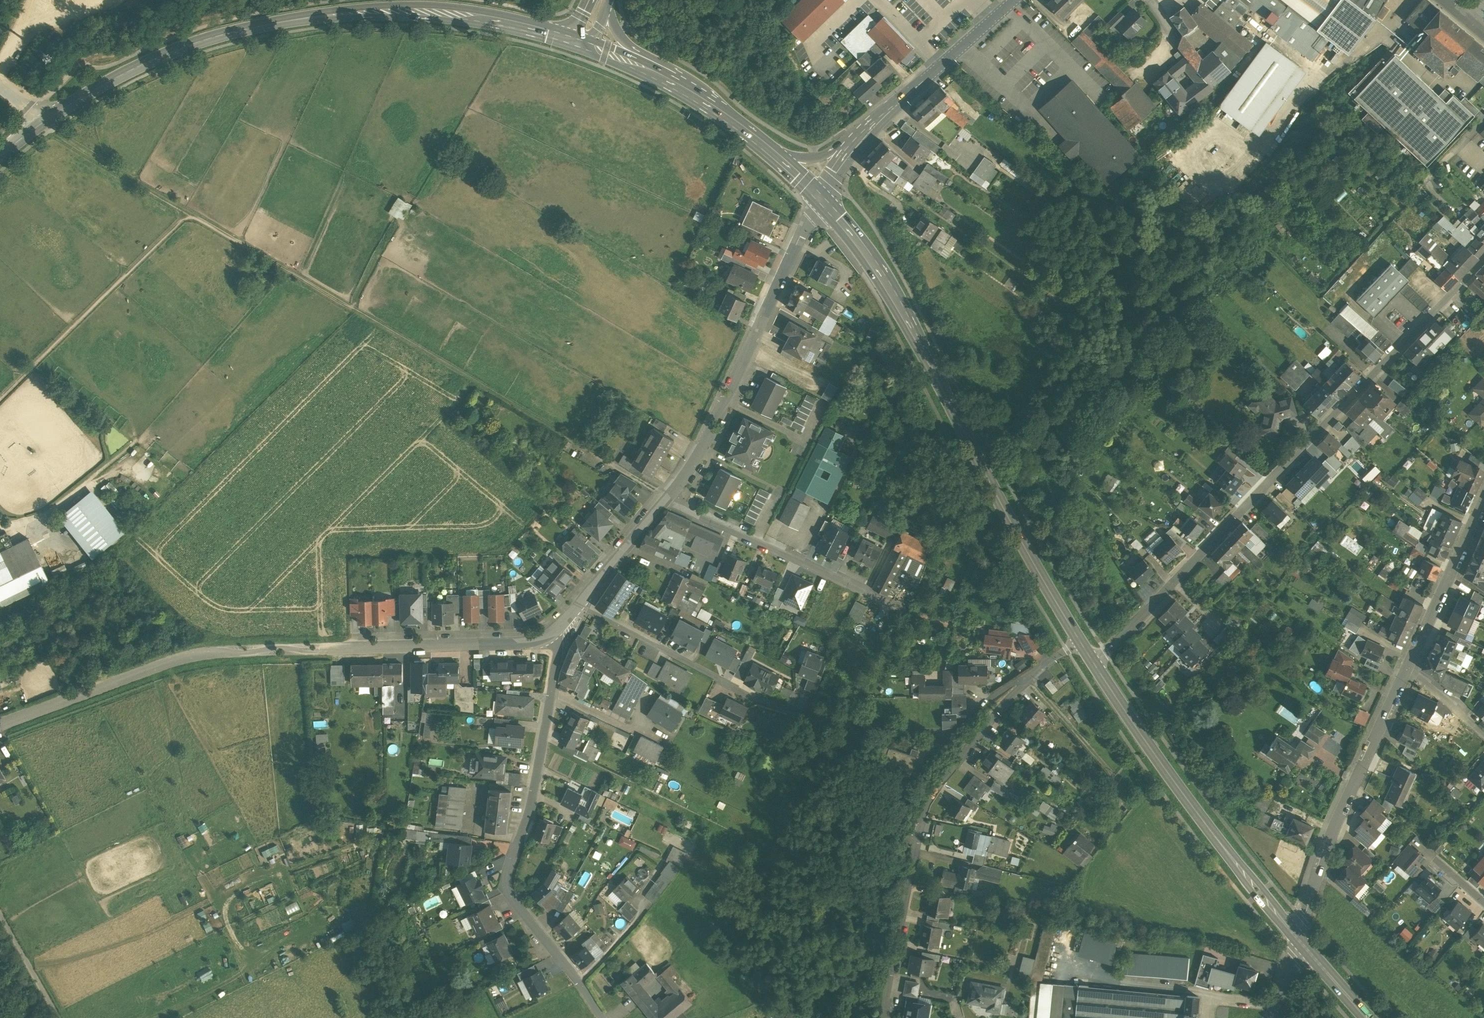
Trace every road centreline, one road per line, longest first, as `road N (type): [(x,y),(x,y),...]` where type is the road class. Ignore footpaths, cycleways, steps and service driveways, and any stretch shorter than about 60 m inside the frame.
road 1 (track): [(669,496),(91,156),(46,120)]
road 2 (secondary): [(574,41),(408,13),(266,25),(193,43),(114,78),(0,155)]
road 3 (residential): [(551,636),(528,645),(199,652),(0,724)]
road 4 (residential): [(1483,260),(1094,662)]
road 5 (secondary): [(819,197),(894,298),(1080,641)]
road 6 (residential): [(602,1017),(510,887),(558,658),(551,636)]
road 7 (residential): [(1025,682),(927,796),(888,1017)]
road 8 (secondary): [(1094,662),(1163,766),(1299,941)]
road 9 (residential): [(819,197),(719,419),(669,496)]
road 10 (residential): [(1299,941),(1336,827),(1406,669)]
road 11 (residential): [(669,496),(921,615)]
road 12 (track): [(187,213),(0,398)]
road 13 (residential): [(581,604),(753,697),(812,718)]
road 14 (tertiary): [(1015,0),(852,147)]
road 15 (track): [(81,64),(96,52),(266,0)]
road 16 (unclassified): [(1025,682),(997,694),(960,728),(845,727)]
road 17 (residential): [(1406,669),(1483,497)]
road 18 (residential): [(669,496),(581,604)]
road 19 (secondary): [(671,82),(780,160)]

